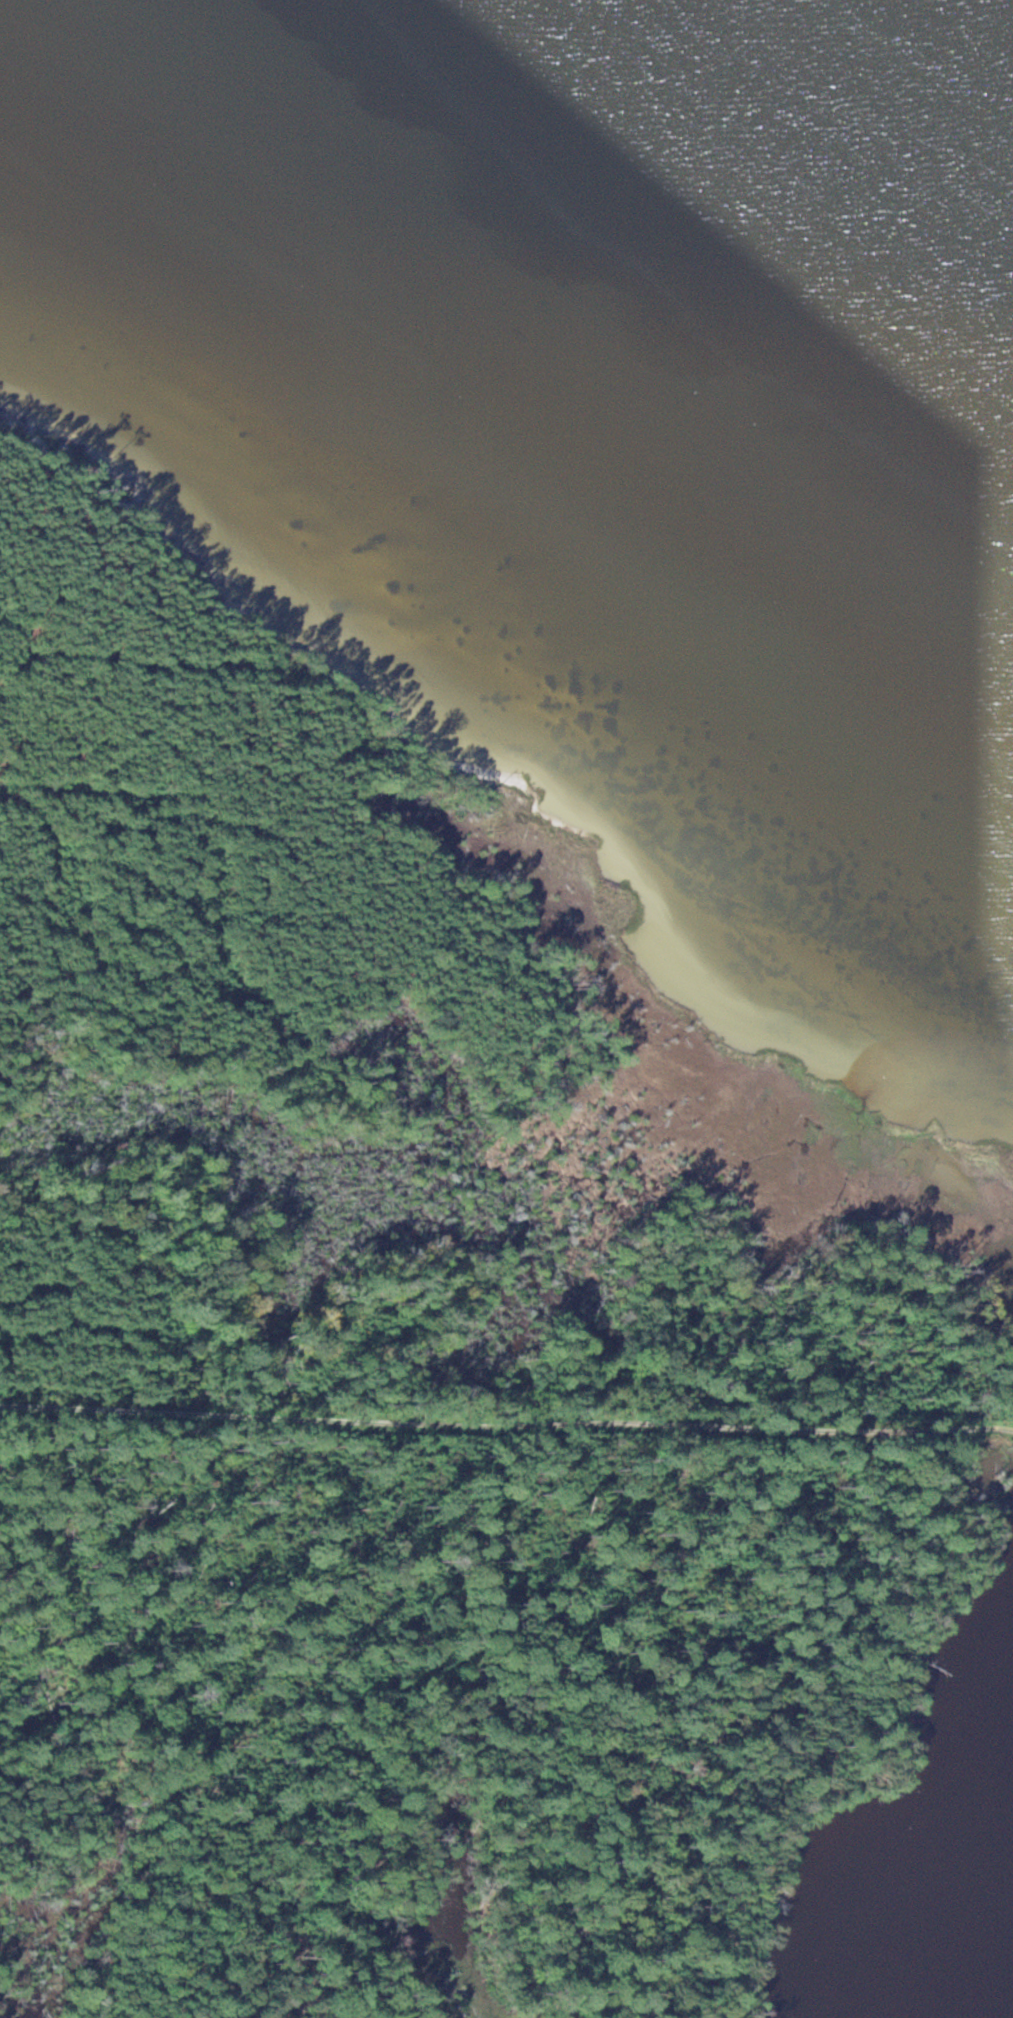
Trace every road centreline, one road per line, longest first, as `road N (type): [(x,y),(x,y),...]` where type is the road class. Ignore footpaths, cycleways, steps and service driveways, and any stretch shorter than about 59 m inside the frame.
road 1 (residential): [(1012,1444),(829,1428),(601,1428),(452,1464),(0,1423)]

